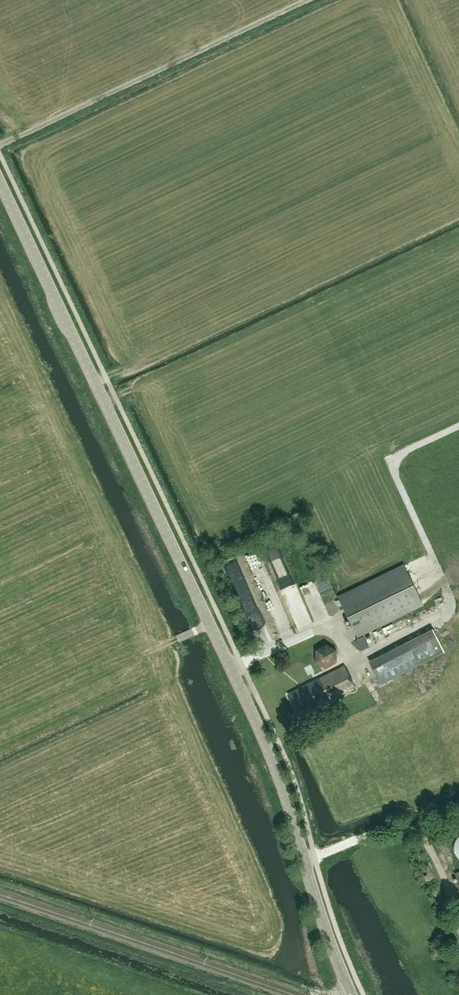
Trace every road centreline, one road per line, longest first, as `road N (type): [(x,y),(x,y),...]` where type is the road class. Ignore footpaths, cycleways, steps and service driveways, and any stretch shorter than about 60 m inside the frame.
road 1 (tertiary): [(352,994),(273,759),(0,188)]
road 2 (track): [(439,622),(448,614),(447,587),(394,466),(404,452),(458,426)]

